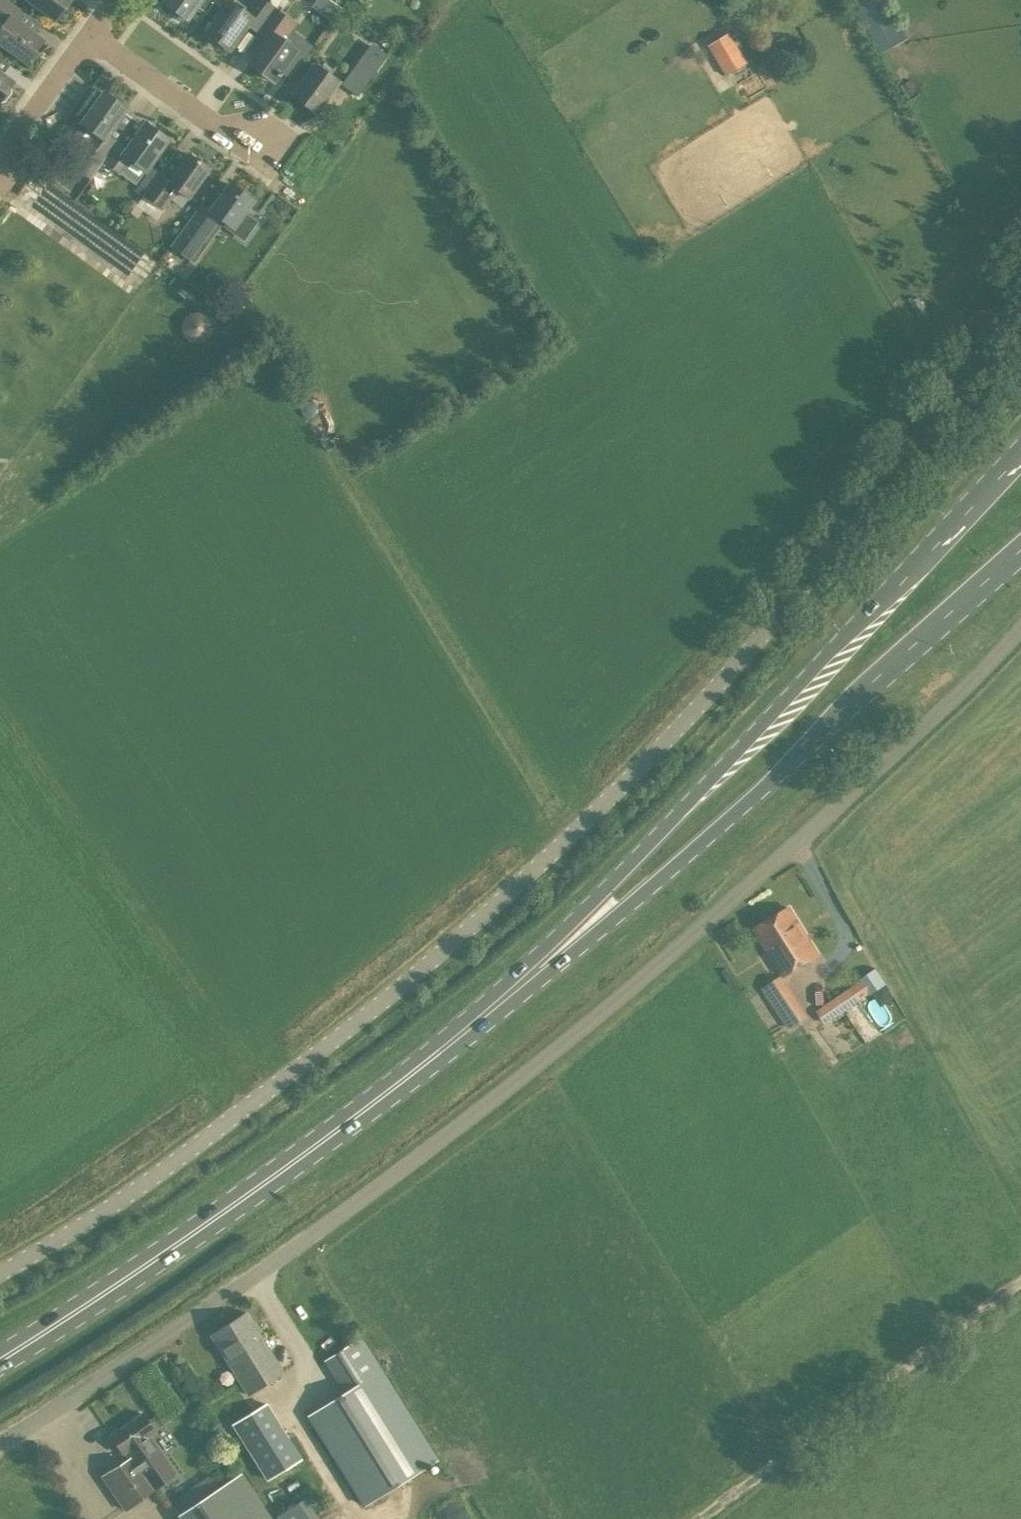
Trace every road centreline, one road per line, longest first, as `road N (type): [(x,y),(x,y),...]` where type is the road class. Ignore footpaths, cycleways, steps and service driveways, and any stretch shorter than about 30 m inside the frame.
road 1 (unclassified): [(0,1270),(124,1198),(409,981),(593,816),(790,608),(1020,289)]
road 2 (unclassified): [(1020,627),(889,760),(542,1059),(296,1248),(0,1444)]
road 3 (primary): [(1020,452),(518,986)]
road 4 (primary): [(518,986),(643,889),(1020,551)]
road 5 (primary): [(0,1360),(249,1194),(518,986)]
road 6 (residential): [(90,35),(277,165)]
road 7 (residential): [(5,194),(2,157),(90,35)]

